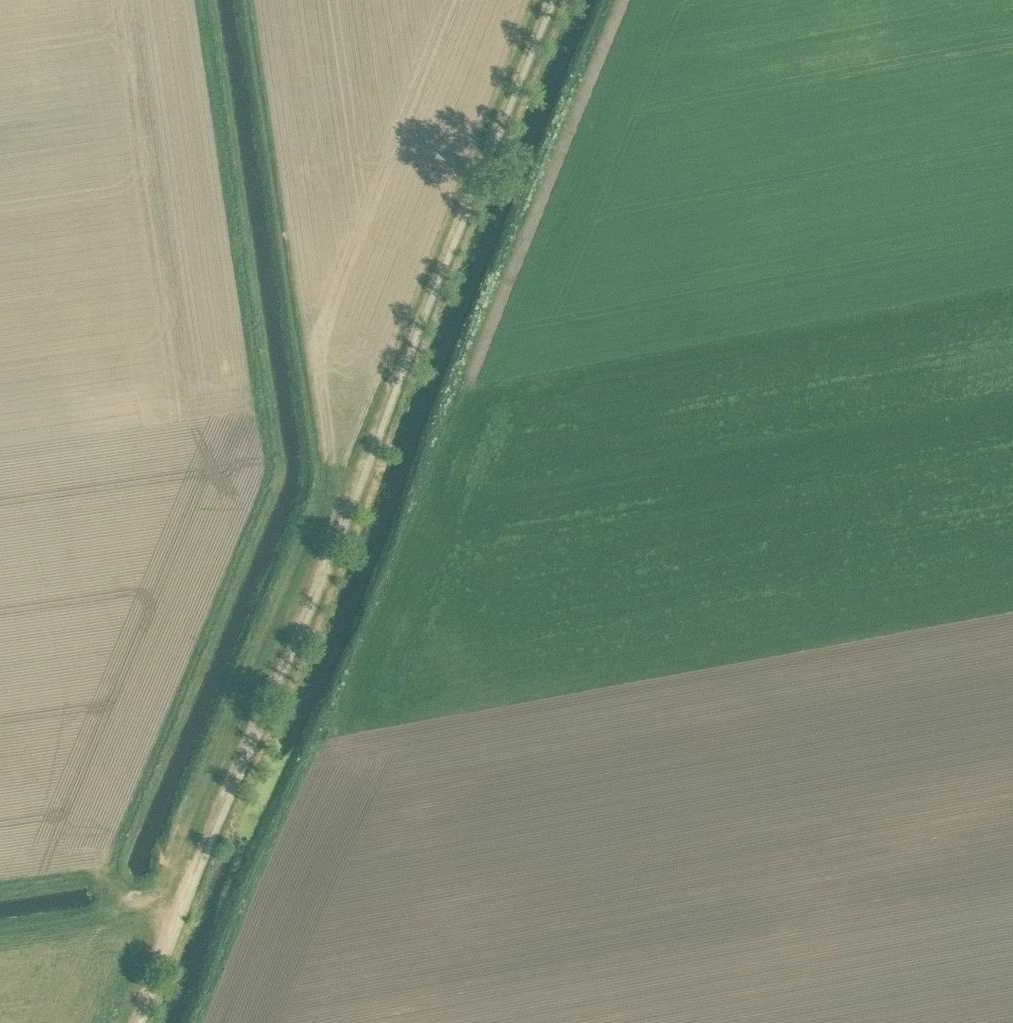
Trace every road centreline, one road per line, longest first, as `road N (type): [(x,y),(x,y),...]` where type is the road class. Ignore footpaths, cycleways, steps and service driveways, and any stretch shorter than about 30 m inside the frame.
road 1 (track): [(345,495),(320,486),(254,0)]

